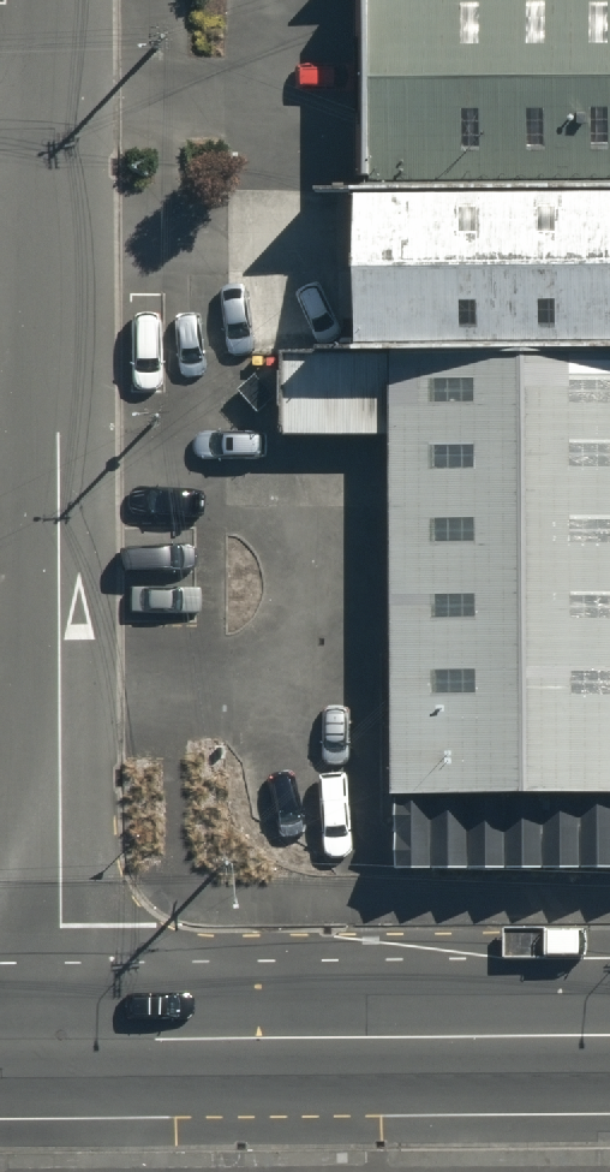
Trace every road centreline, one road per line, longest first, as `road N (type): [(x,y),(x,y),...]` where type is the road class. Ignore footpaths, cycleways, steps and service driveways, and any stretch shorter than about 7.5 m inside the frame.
road 1 (unclassified): [(55,188),(58,1049)]
road 2 (tertiary): [(58,1049),(609,1046)]
road 3 (unclassified): [(55,0),(55,188)]

